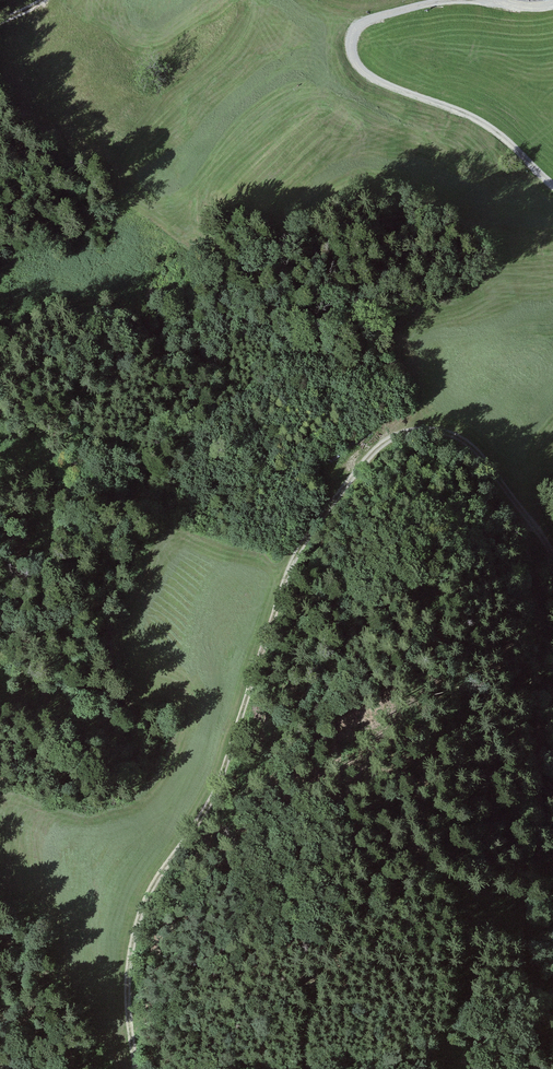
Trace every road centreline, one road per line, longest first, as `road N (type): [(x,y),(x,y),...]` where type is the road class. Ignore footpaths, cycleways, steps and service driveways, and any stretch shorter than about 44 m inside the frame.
road 1 (track): [(134,1068),(128,972),(147,900),(217,790),(281,587),(326,508),(394,436),(443,431),(484,456),(526,518)]
road 2 (track): [(552,185),(480,122),(375,79),(356,64),(351,37),(361,24),(446,0)]
road 3 (track): [(552,836),(539,803),(535,740),(549,648),(526,518)]

